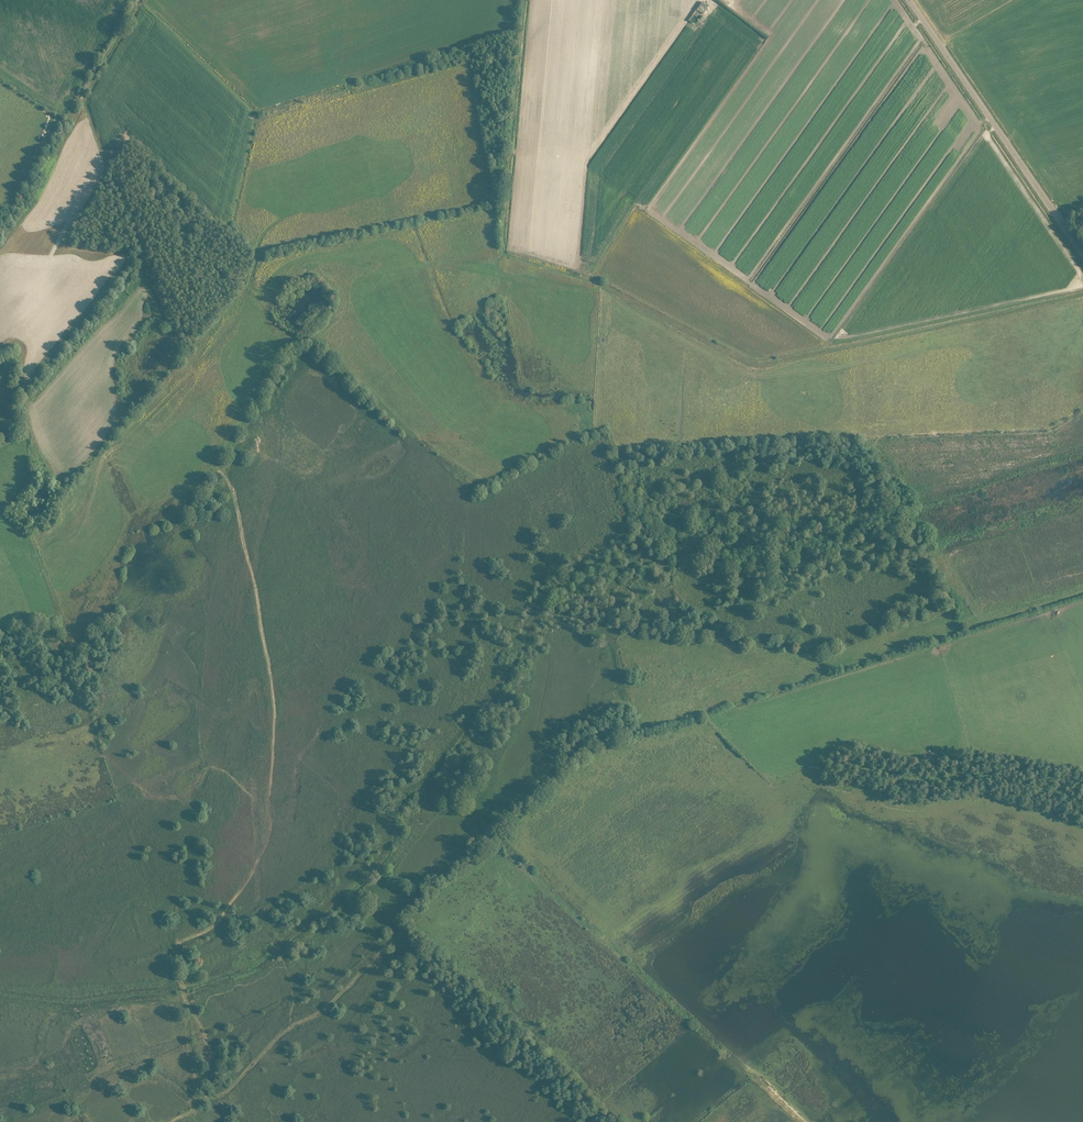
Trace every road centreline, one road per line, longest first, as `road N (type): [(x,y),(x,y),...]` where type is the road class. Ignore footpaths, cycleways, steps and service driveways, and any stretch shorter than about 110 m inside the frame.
road 1 (tertiary): [(1082,254),(909,0)]
road 2 (track): [(523,0),(503,251)]

